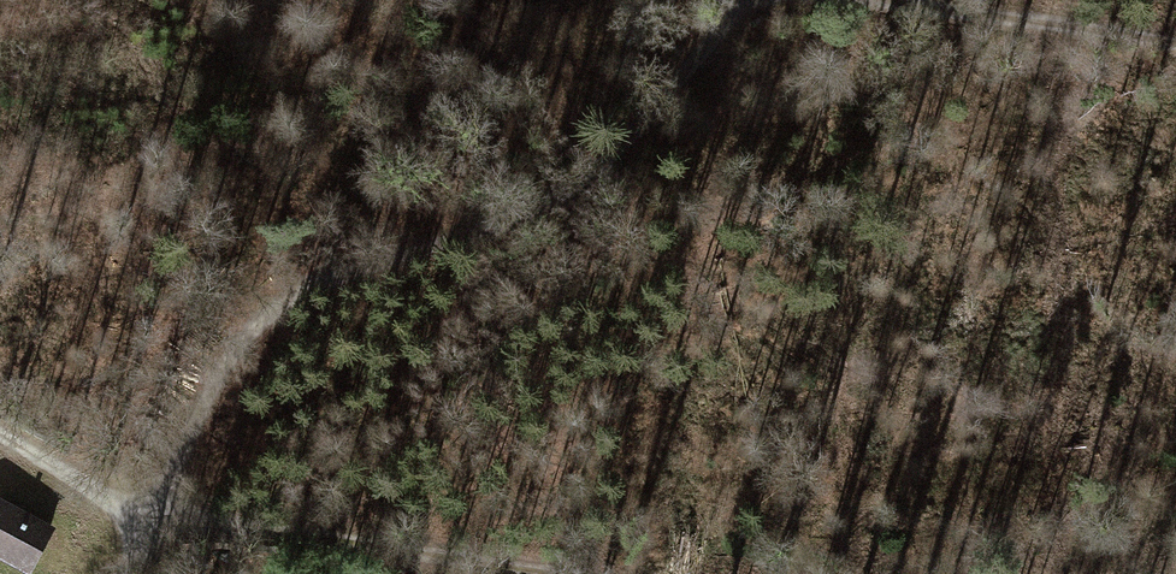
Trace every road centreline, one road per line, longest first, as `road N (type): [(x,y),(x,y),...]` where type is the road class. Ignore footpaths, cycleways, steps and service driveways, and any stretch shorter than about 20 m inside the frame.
road 1 (track): [(133,573),(168,514),(201,392),(272,310),(355,272),(518,221),(605,170),(757,0)]
road 2 (track): [(572,573),(168,514)]
road 3 (track): [(1175,39),(931,0)]
road 4 (track): [(0,420),(168,514)]

